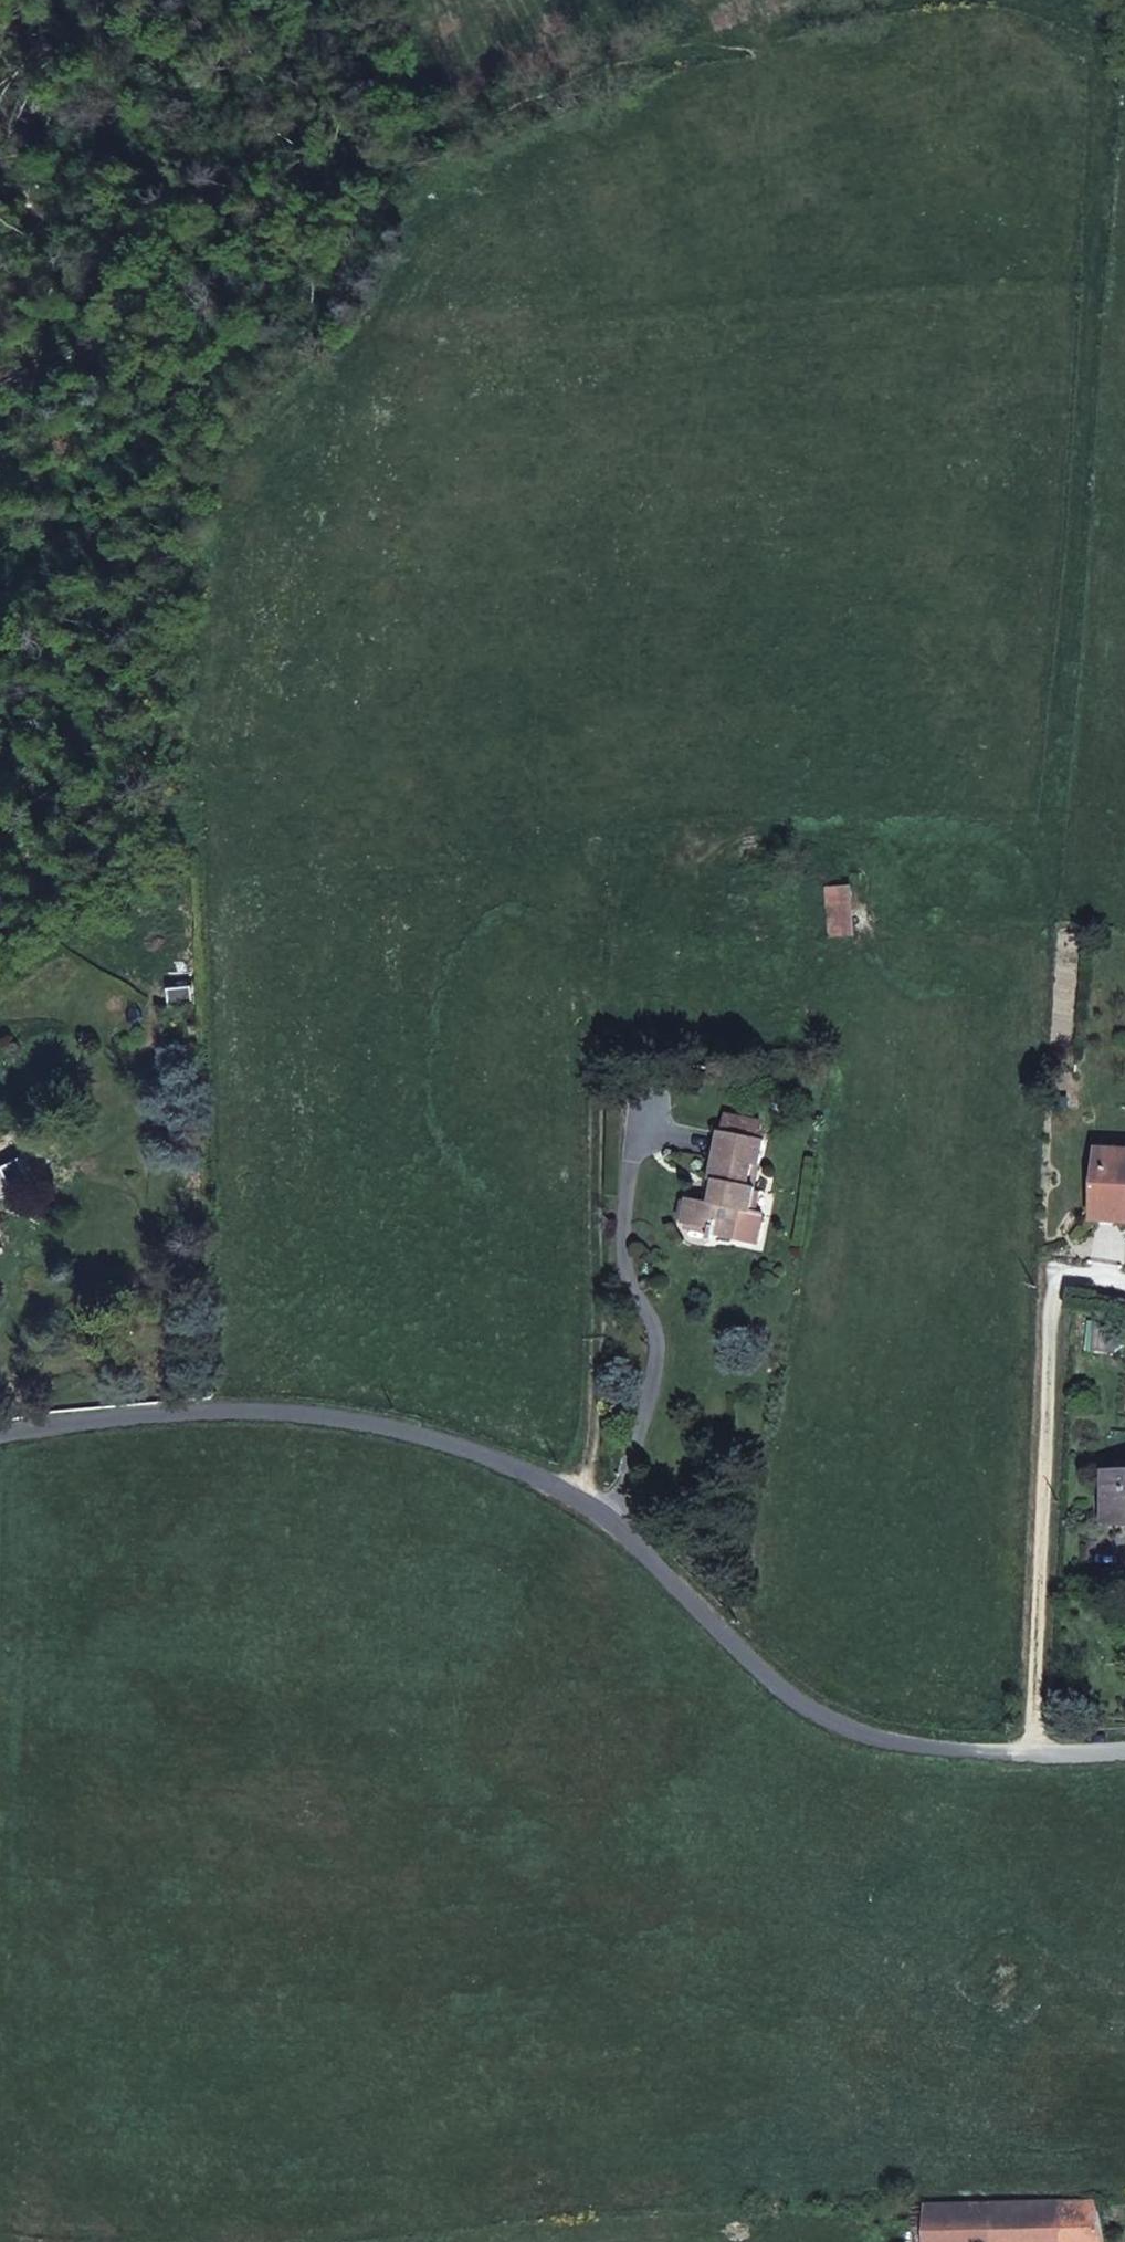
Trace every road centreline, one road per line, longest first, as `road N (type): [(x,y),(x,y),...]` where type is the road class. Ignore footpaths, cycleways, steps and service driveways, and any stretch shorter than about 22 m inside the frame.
road 1 (unclassified): [(0,1441),(76,1426),(286,1410),(458,1445),(614,1522),(753,1664),(879,1738),(1033,1757),(1124,1749)]
road 2 (track): [(850,0),(206,235)]
road 3 (track): [(1033,1757),(1058,1271)]

